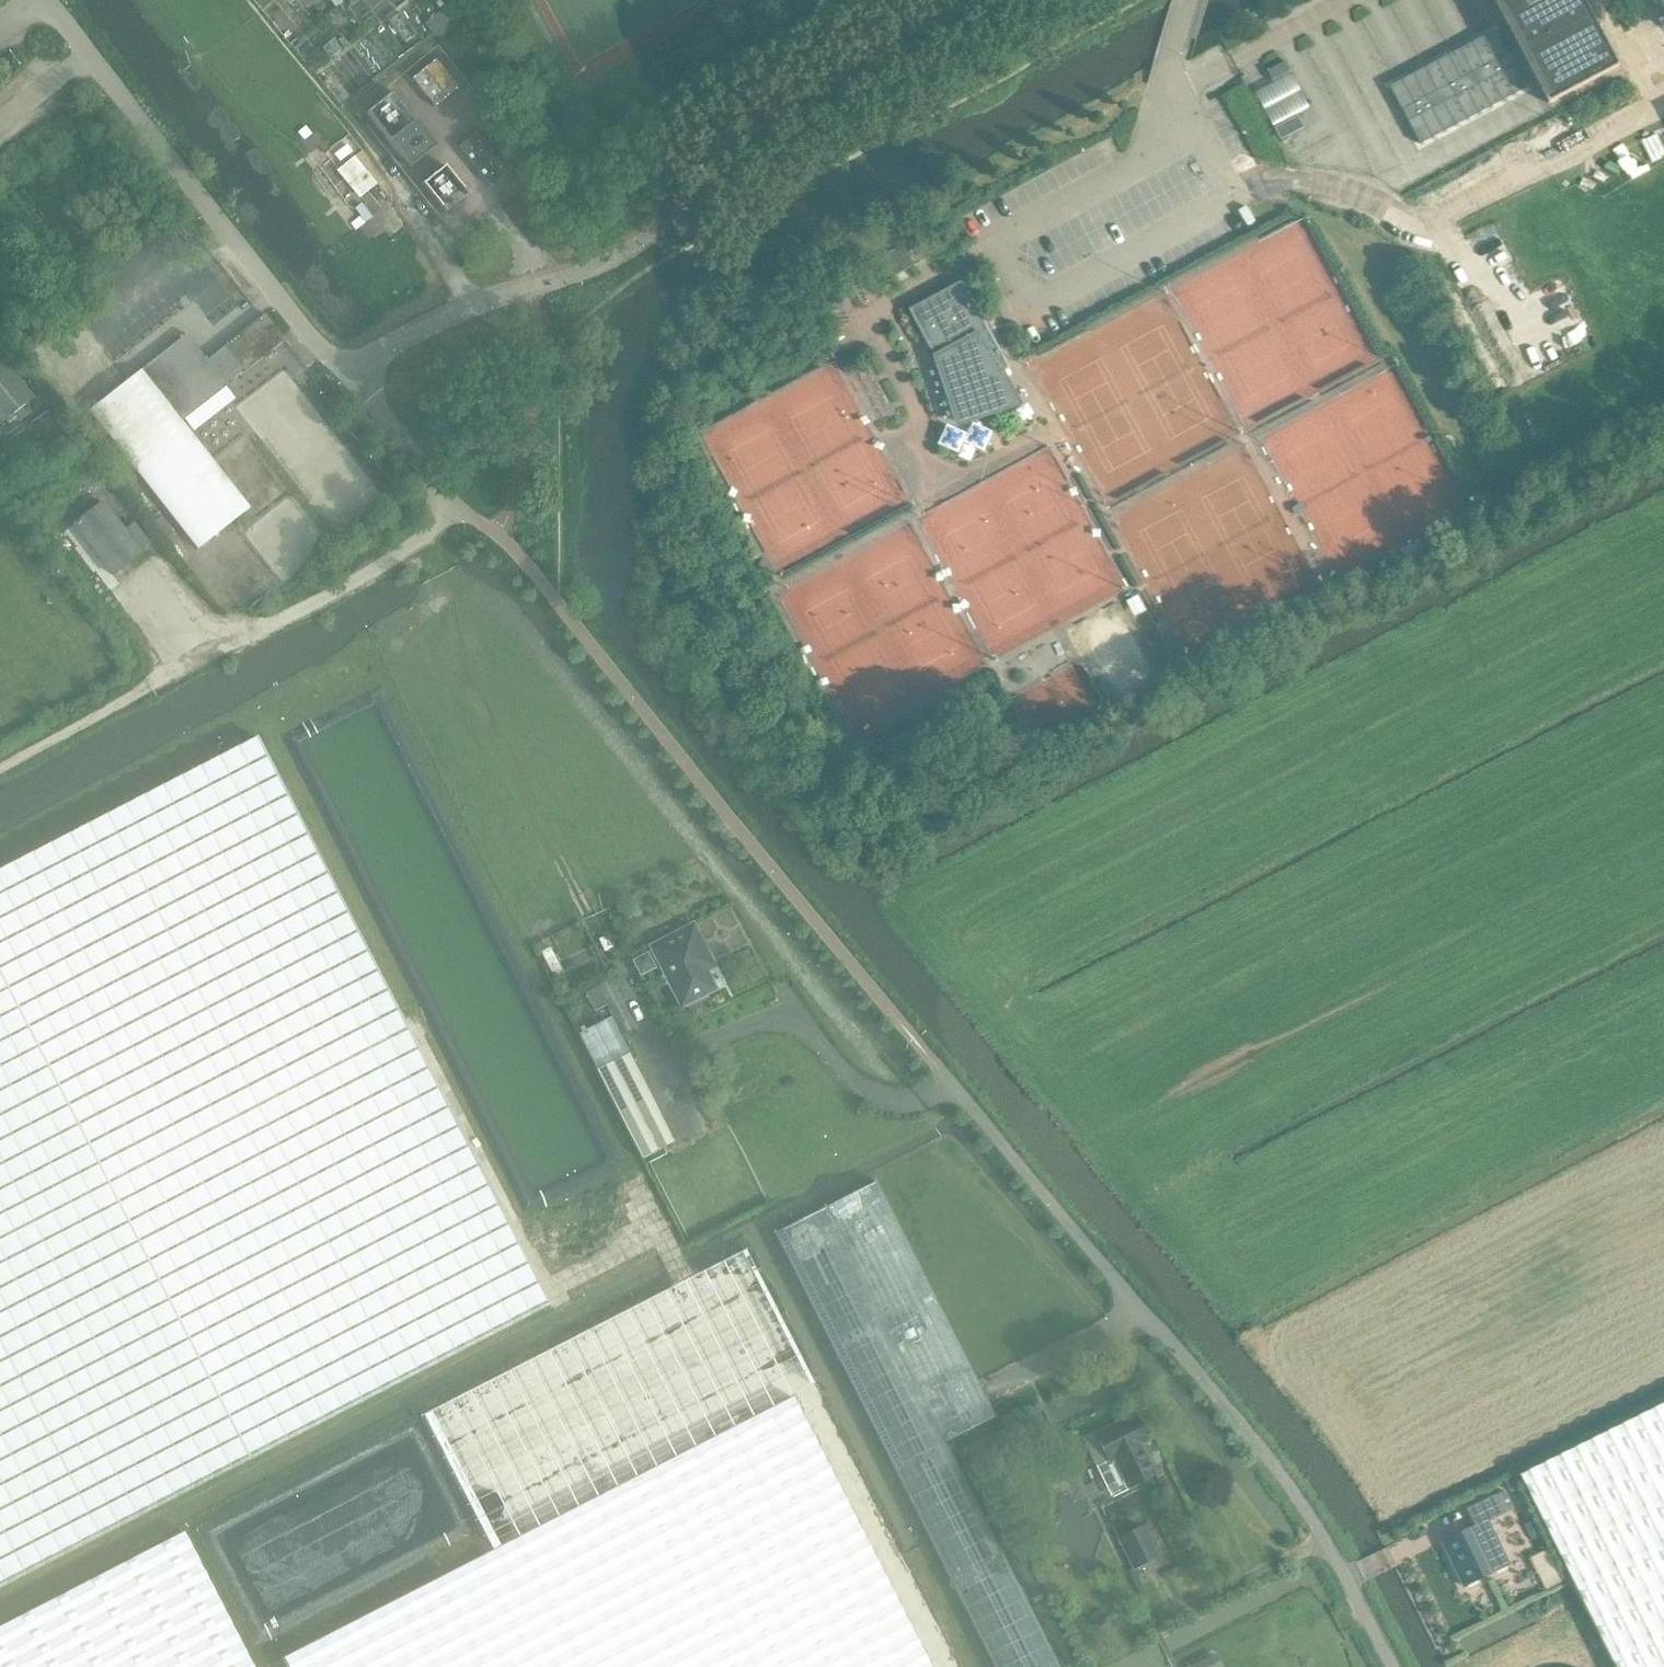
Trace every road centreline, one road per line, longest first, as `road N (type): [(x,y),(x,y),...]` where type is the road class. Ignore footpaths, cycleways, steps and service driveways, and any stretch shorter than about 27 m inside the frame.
road 1 (unclassified): [(1394,1666),(1293,1488),(916,1041)]
road 2 (unclassified): [(352,377),(395,343),(473,306),(578,274),(636,245),(770,108),(962,0)]
road 3 (unclassified): [(352,377),(323,355),(48,0)]
road 4 (unclassified): [(457,508),(352,377)]

